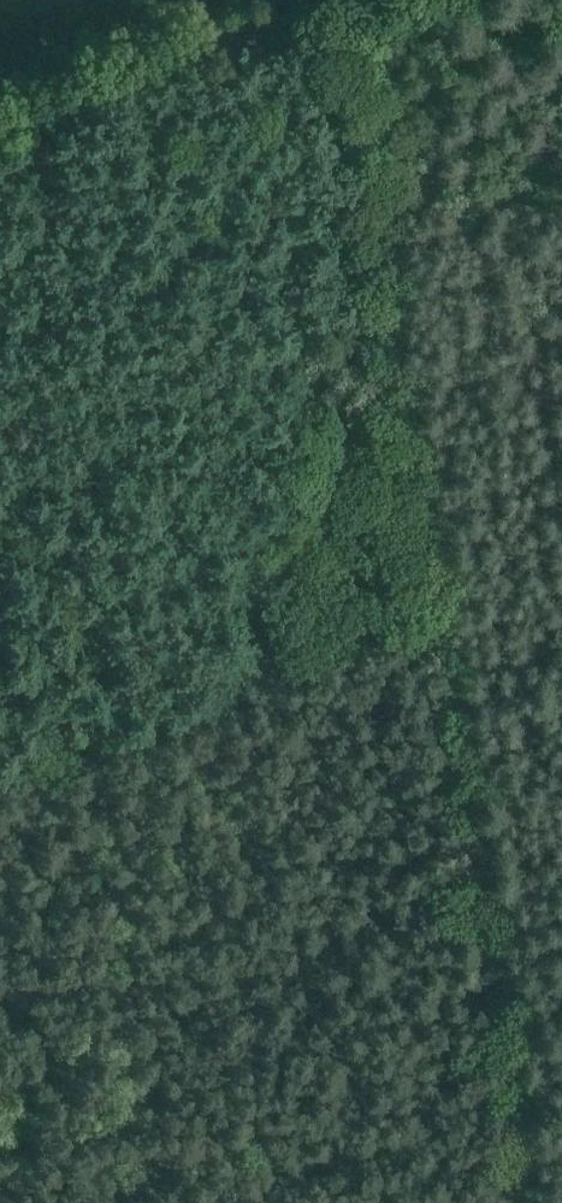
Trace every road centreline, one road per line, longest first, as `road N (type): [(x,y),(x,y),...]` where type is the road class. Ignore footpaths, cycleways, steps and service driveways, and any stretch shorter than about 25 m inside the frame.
road 1 (track): [(0,118),(304,0)]

